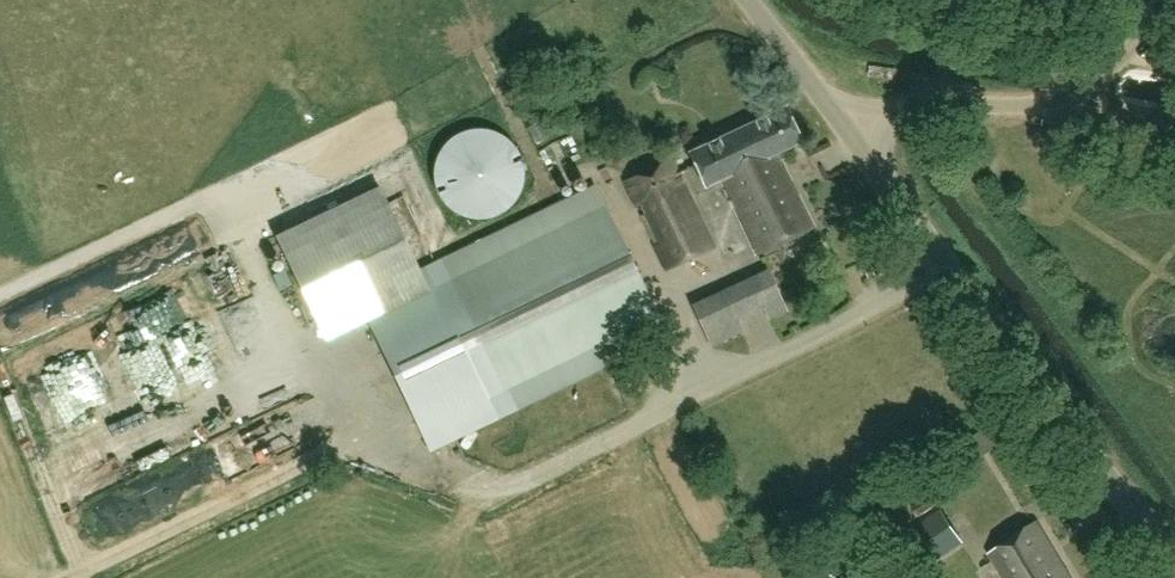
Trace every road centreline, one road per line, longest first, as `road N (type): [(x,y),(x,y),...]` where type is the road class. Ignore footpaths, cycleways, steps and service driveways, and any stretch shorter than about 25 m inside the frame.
road 1 (unclassified): [(1174,565),(850,129)]
road 2 (unclassified): [(1061,109),(971,104),(850,129)]
road 3 (unclassified): [(850,129),(752,0)]
road 4 (unclassified): [(1061,109),(1118,61),(1170,0)]

